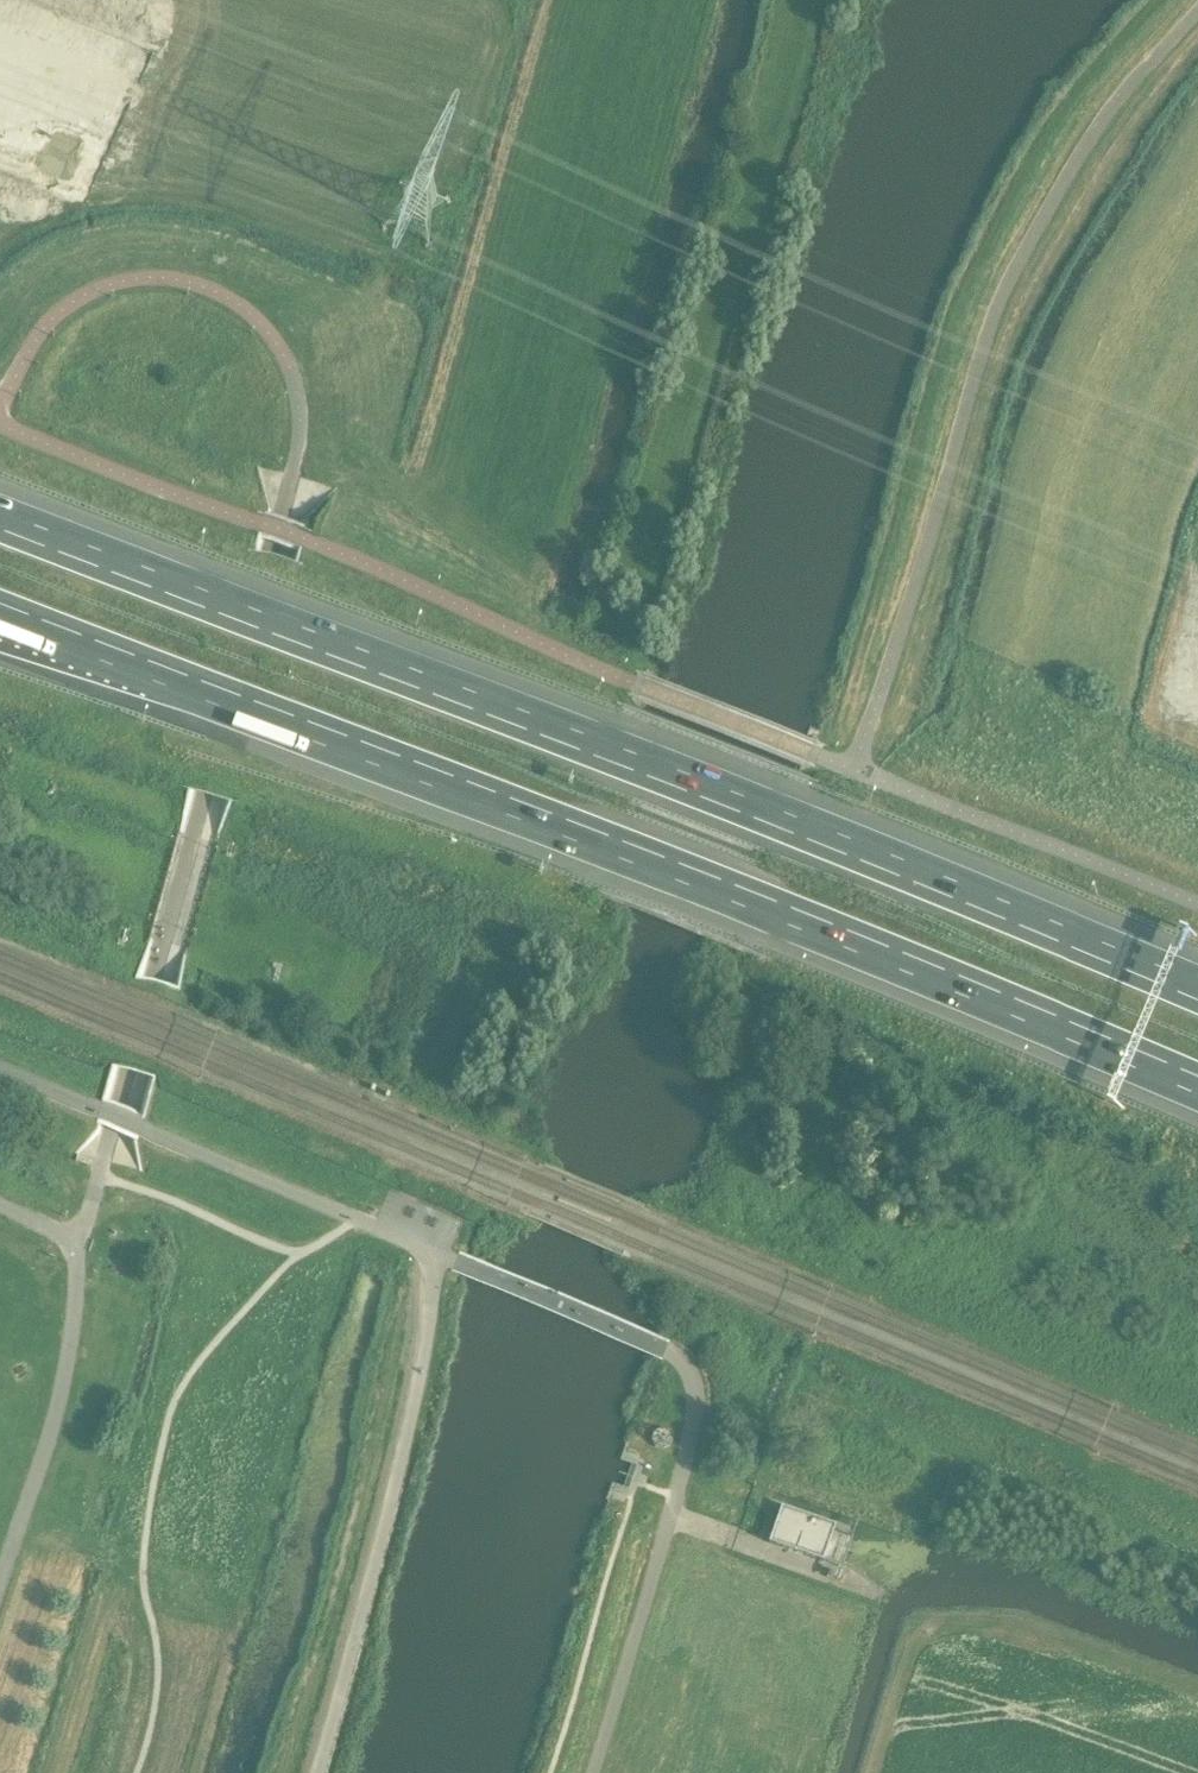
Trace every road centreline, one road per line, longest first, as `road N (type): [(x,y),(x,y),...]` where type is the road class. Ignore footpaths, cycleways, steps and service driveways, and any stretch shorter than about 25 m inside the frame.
road 1 (motorway): [(0,622),(767,916),(1197,1095)]
road 2 (motorway): [(1197,983),(626,751),(0,513)]

